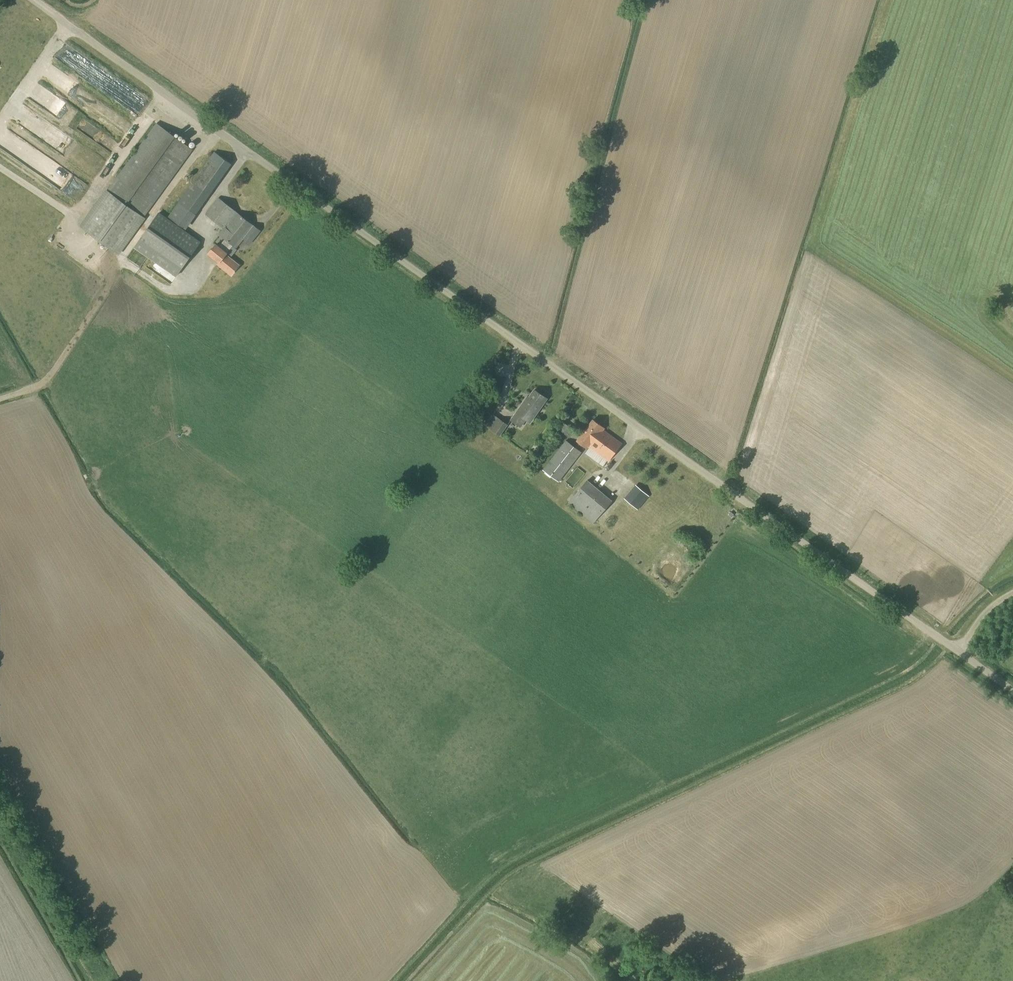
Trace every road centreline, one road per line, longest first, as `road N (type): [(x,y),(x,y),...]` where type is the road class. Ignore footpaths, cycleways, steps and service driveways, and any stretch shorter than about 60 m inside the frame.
road 1 (unclassified): [(1012,688),(33,0)]
road 2 (track): [(166,94),(62,233),(115,275),(45,382),(0,400)]

